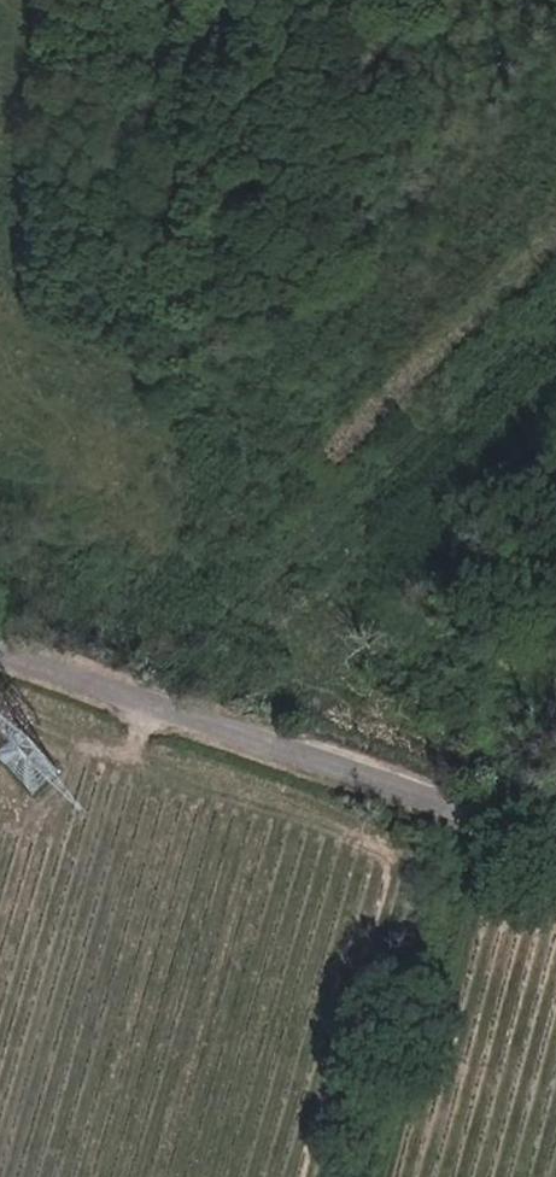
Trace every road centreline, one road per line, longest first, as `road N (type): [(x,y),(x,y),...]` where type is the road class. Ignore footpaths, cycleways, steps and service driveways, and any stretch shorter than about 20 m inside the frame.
road 1 (tertiary): [(555,837),(0,652)]

